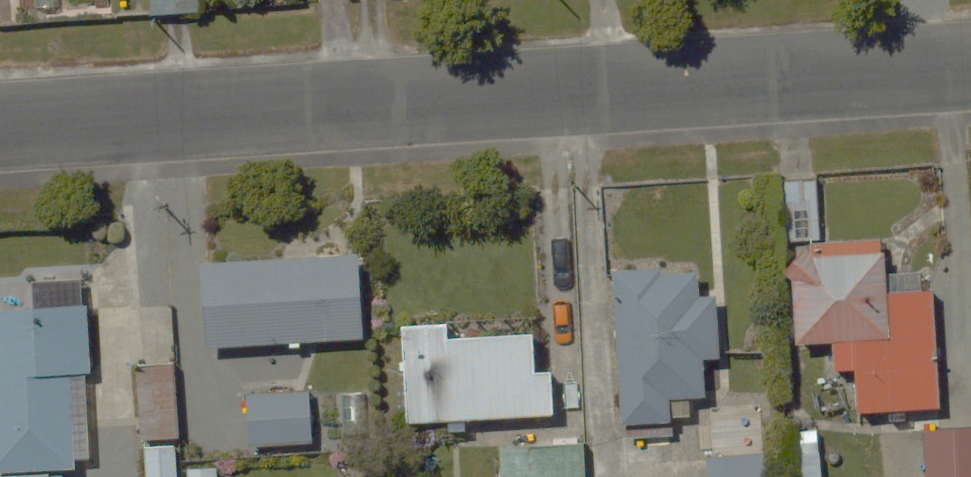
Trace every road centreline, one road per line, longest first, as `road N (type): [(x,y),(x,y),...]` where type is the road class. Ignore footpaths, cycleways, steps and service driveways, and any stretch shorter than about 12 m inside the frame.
road 1 (residential): [(0,127),(970,66)]

